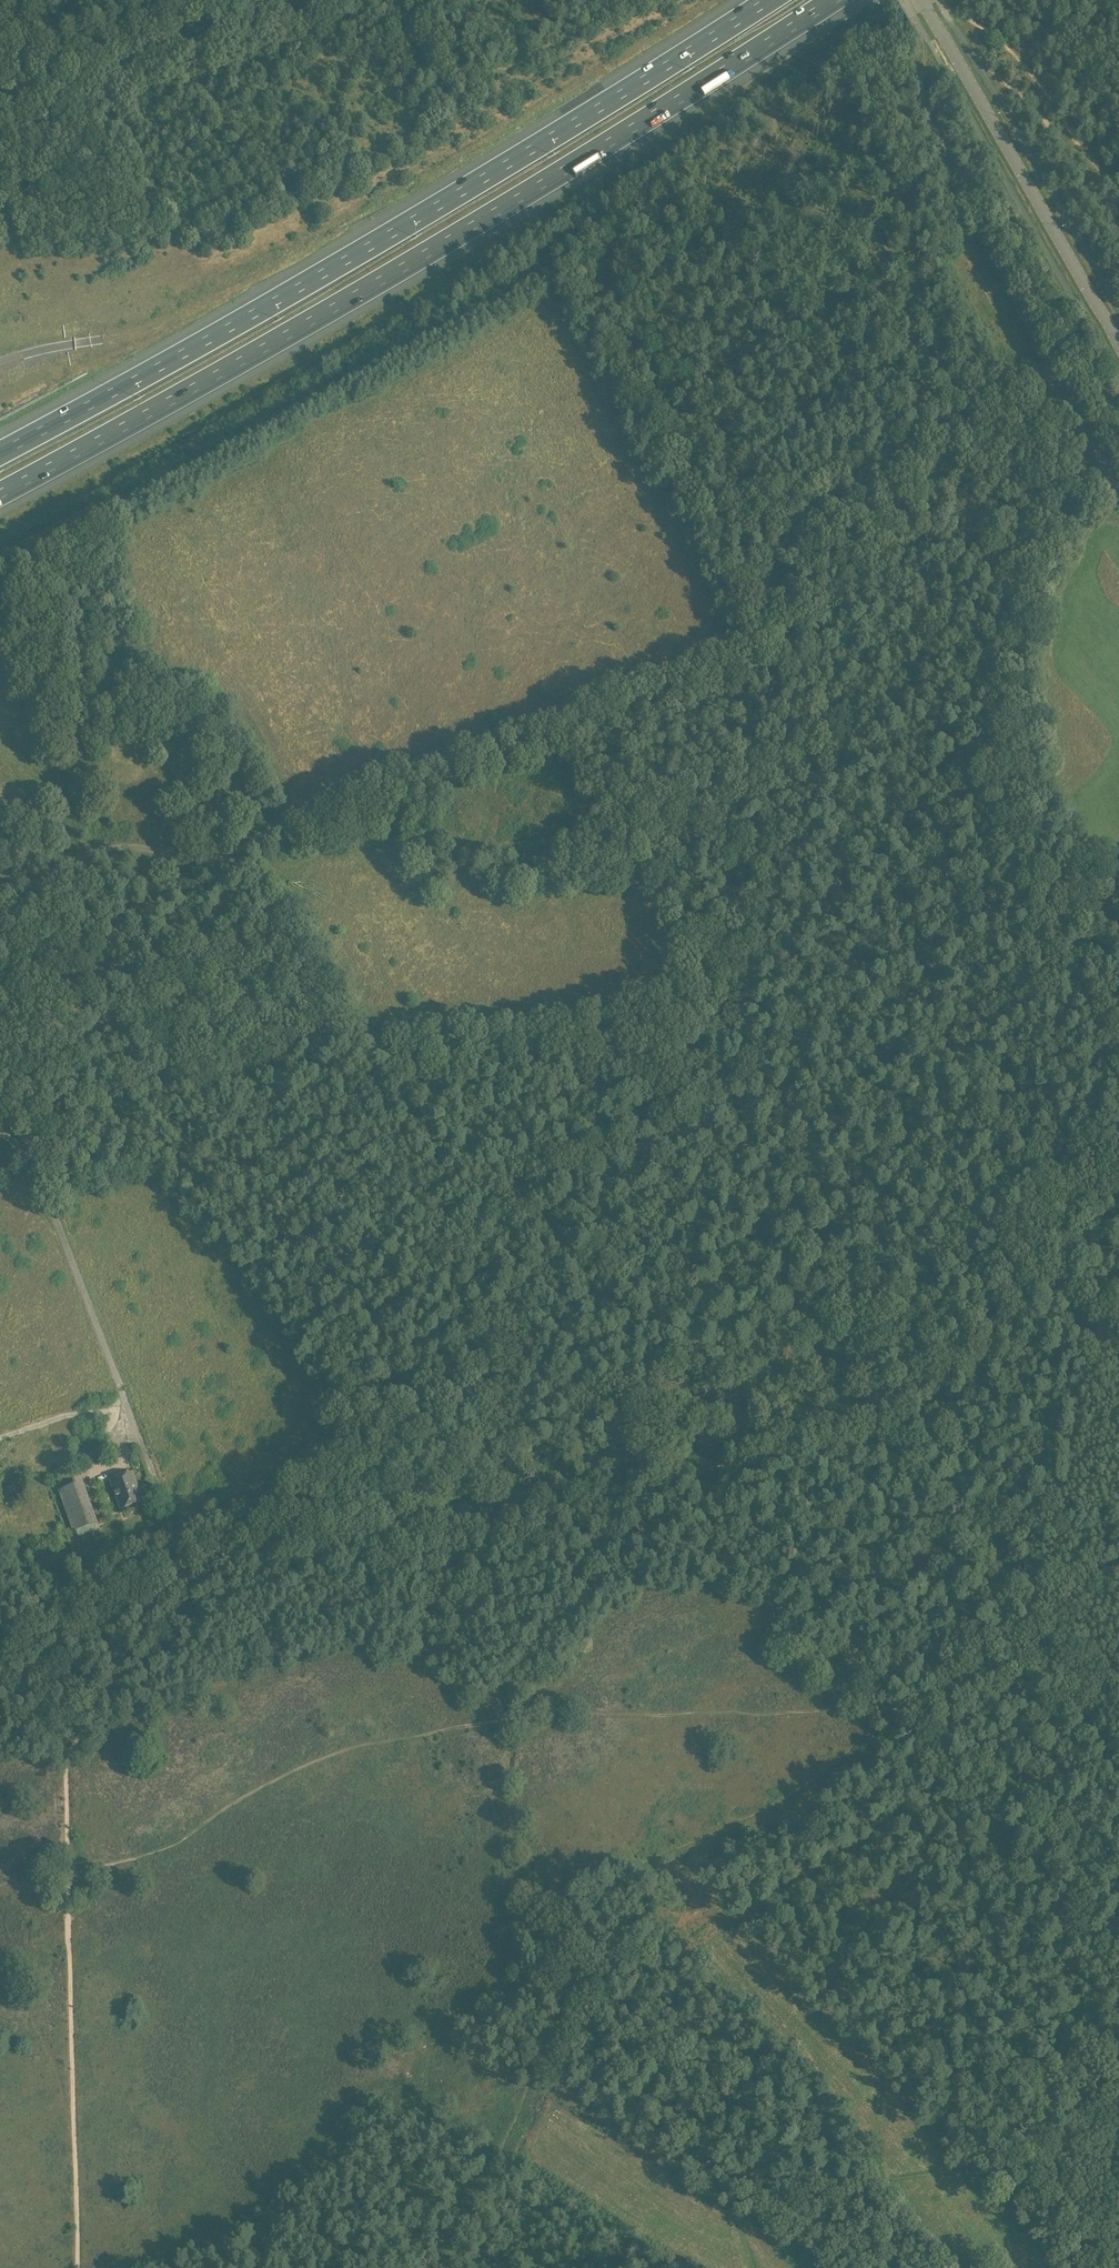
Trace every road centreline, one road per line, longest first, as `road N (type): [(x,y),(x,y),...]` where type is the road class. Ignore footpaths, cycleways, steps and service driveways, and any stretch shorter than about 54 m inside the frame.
road 1 (motorway): [(0,496),(430,255),(837,0)]
road 2 (motorway): [(760,0),(382,240),(0,453)]
road 3 (track): [(902,1705),(798,1789),(634,1868),(443,2267)]
road 4 (track): [(859,474),(878,572),(838,619),(815,668),(843,741),(768,906),(747,980),(746,1024),(763,1056)]
road 5 (track): [(488,1516),(850,1444),(906,1424),(955,1377)]
road 6 (secondary): [(1118,346),(923,0)]
road 7 (track): [(77,2267),(68,1872)]
road 8 (track): [(179,1589),(257,1557),(373,1536),(454,1509),(480,1505),(488,1516)]
road 9 (track): [(68,1872),(69,1747),(142,1662),(179,1589)]

